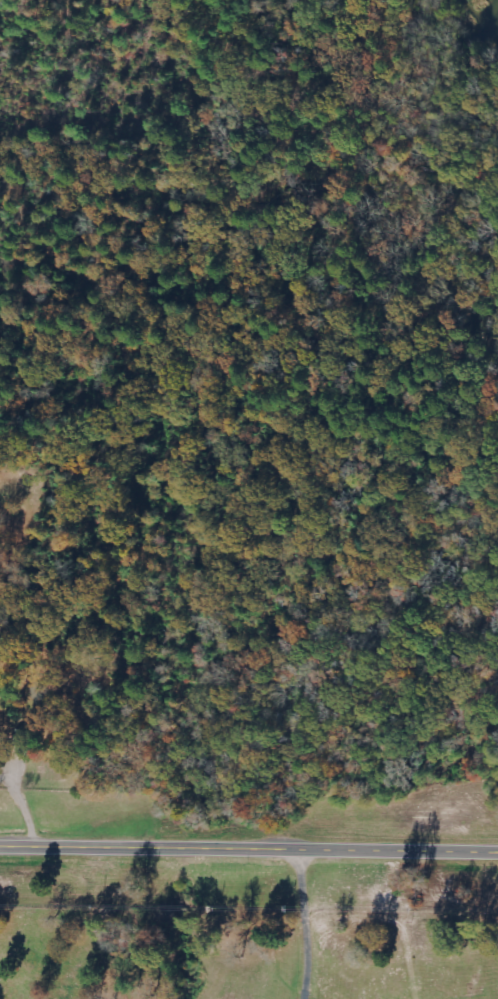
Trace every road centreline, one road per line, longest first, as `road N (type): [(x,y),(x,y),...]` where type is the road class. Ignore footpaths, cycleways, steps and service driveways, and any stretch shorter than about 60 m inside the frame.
road 1 (tertiary): [(497,845),(0,848)]
road 2 (residential): [(301,844),(294,998)]

